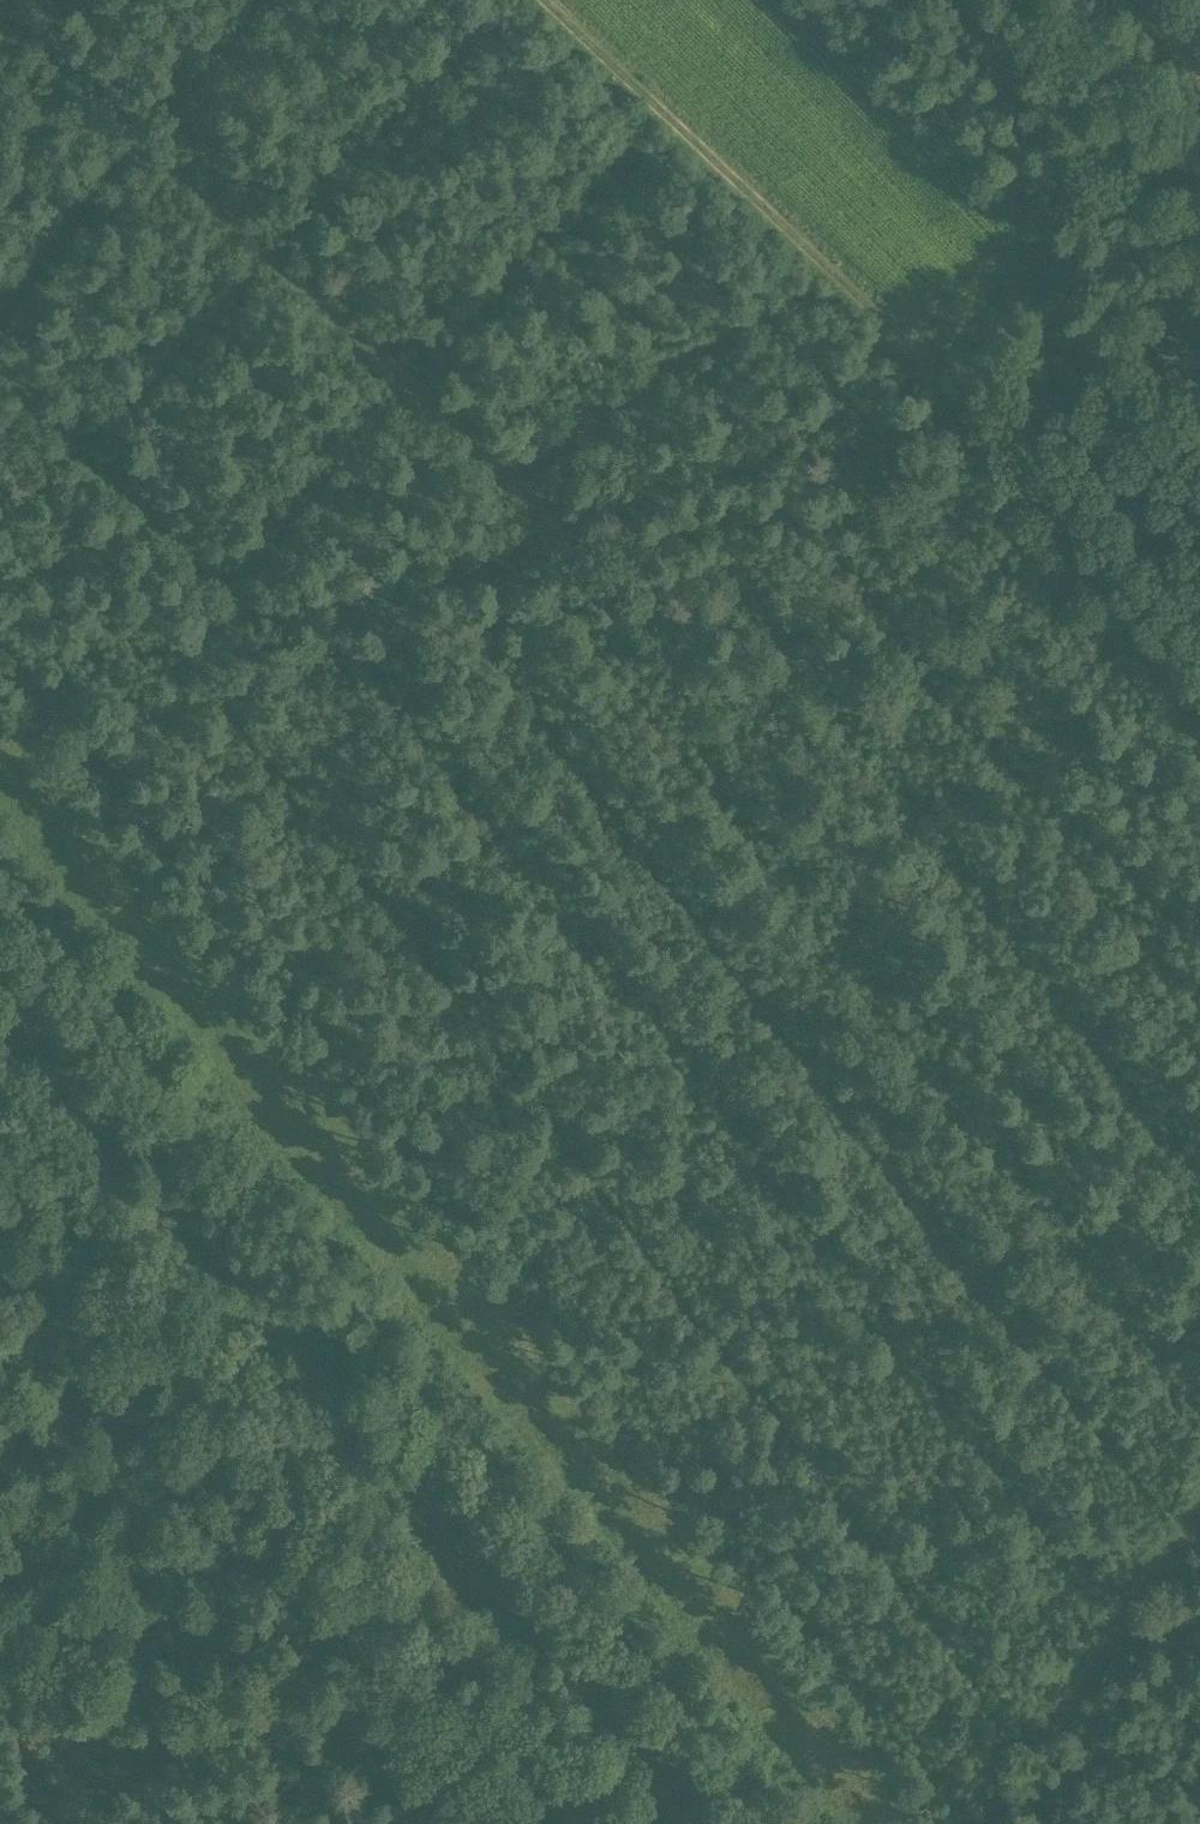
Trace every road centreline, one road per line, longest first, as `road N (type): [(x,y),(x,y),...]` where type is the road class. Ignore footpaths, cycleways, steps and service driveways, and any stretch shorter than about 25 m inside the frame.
road 1 (track): [(548,0),(923,355),(1199,699)]

